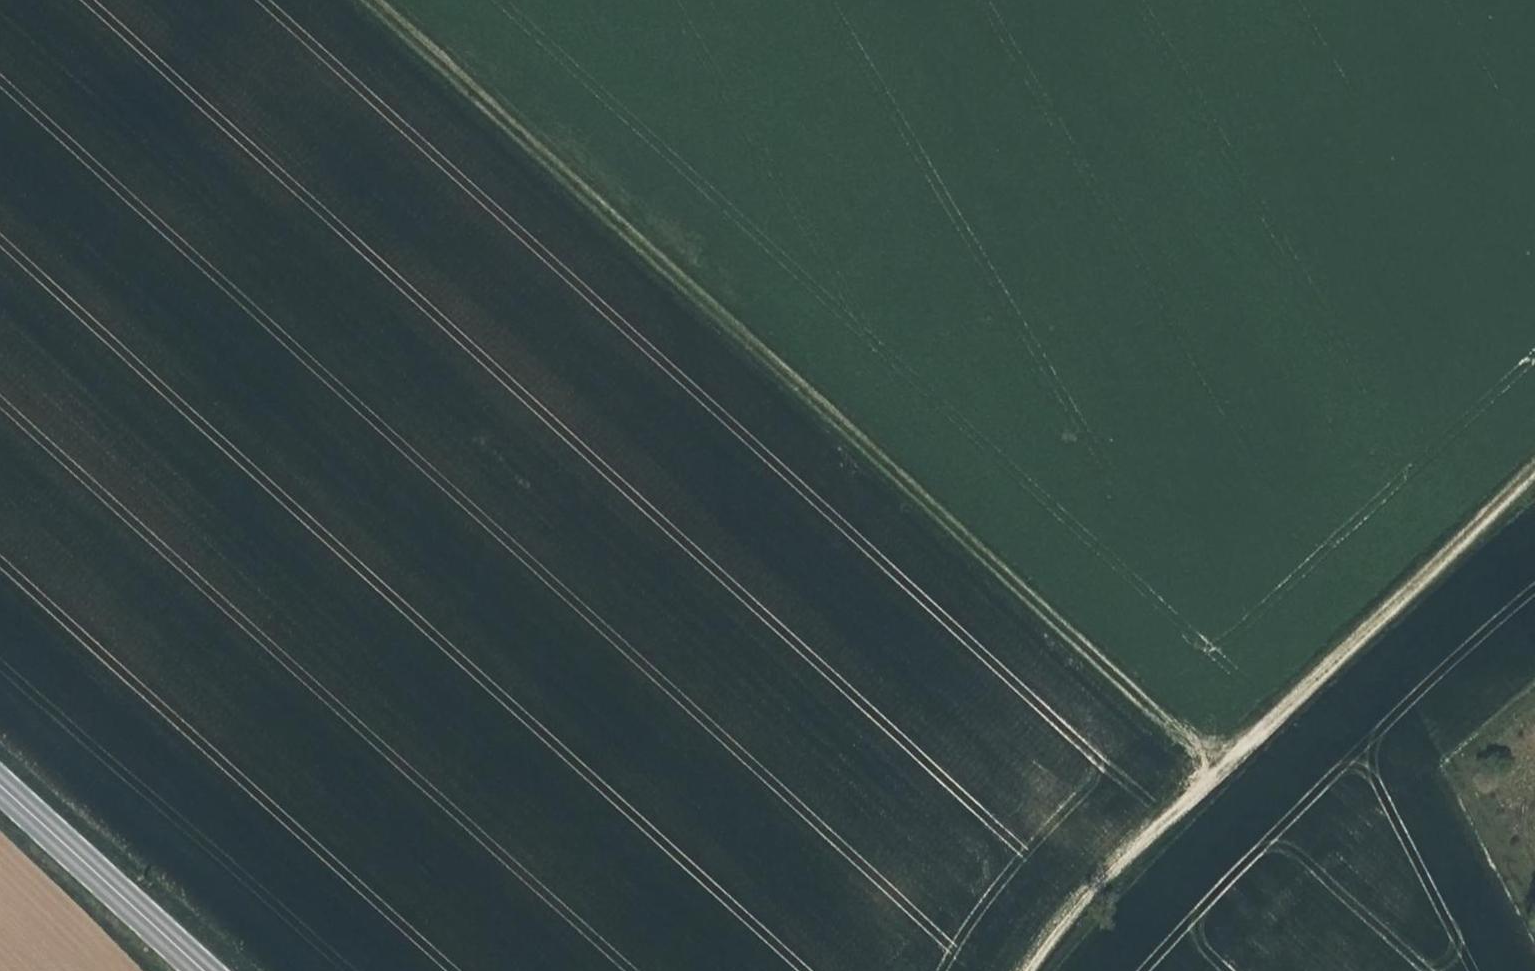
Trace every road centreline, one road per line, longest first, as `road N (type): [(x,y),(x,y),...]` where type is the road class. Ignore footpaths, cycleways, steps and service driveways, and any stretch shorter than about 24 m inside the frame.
road 1 (track): [(1534,450),(1219,746),(1034,970)]
road 2 (secondary): [(206,970),(0,784)]

